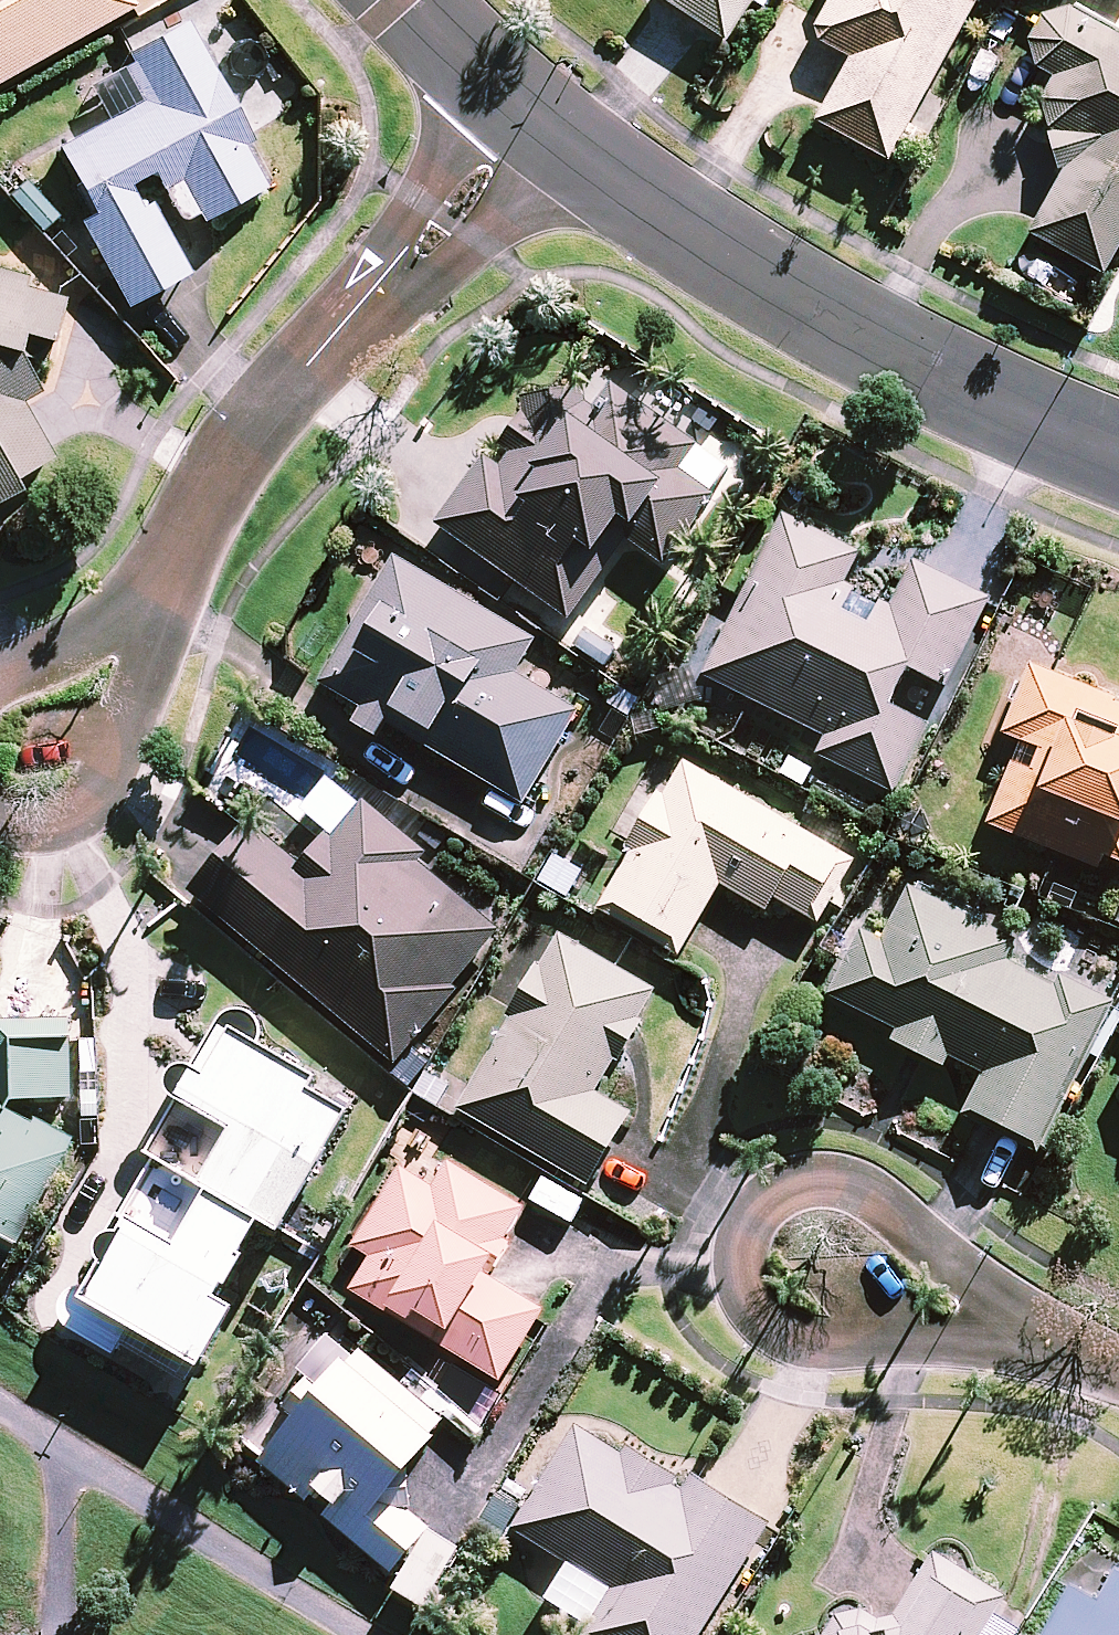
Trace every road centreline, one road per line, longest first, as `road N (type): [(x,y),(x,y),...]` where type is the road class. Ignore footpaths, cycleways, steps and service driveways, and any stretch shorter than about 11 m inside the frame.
road 1 (residential): [(538,120),(632,198),(755,277),(893,353),(1118,453)]
road 2 (residential): [(135,617),(214,477),(279,396),(538,120)]
road 3 (residential): [(1029,1353),(826,1346),(777,1326),(747,1292),(740,1257),(765,1193),(811,1183),(853,1189),(903,1225)]
road 4 (residential): [(0,825),(56,828),(103,793),(136,691),(135,617)]
road 5 (residential): [(903,1225),(1029,1353)]
road 6 (residential): [(416,0),(538,120)]
road 7 (residential): [(135,617),(0,679)]

